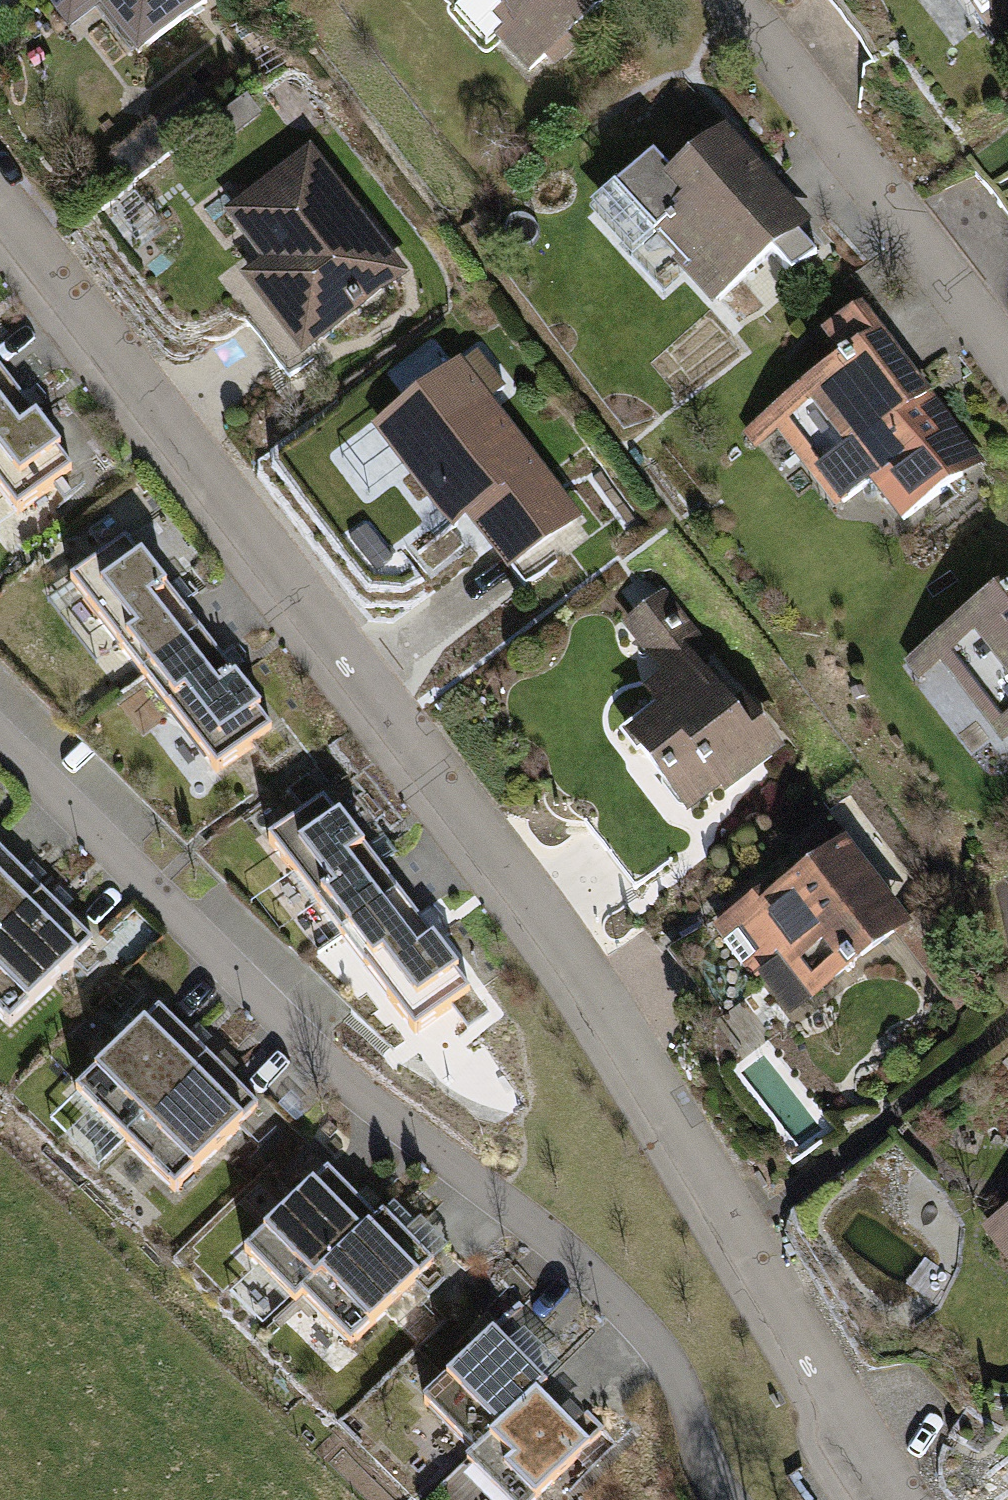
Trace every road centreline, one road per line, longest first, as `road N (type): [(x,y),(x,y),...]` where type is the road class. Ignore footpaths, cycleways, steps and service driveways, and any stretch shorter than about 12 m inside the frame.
road 1 (residential): [(0,230),(749,1229),(931,1499)]
road 2 (residential): [(729,1499),(652,1355),(293,1032),(0,742)]
road 3 (residential): [(1007,367),(728,0)]

